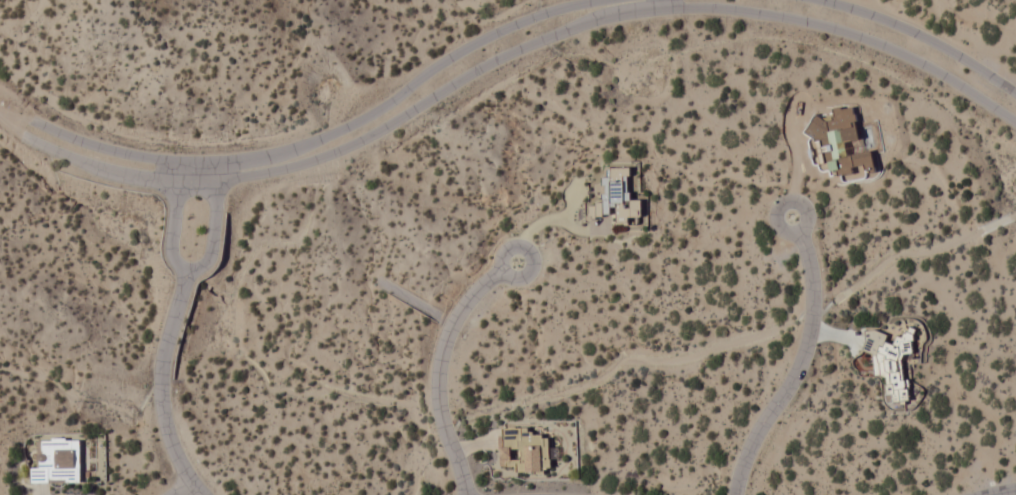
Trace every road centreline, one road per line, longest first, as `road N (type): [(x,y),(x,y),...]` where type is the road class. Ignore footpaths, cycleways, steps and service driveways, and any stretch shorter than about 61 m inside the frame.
road 1 (residential): [(8,120),(23,136),(107,170),(175,184),(215,182),(337,151),(493,60),(615,13),(666,7),(723,8),(846,32),(907,56),(1015,124)]
road 2 (residential): [(598,0),(506,28),(361,119),(273,153),(174,162),(8,120)]
road 3 (residential): [(735,494),(756,431),(793,379),(810,329),(812,284),(789,216)]
road 4 (residential): [(464,494),(438,417),(440,342),(484,281),(518,265)]
road 5 (residential): [(186,276),(158,397),(170,448),(200,494)]
road 6 (residential): [(1015,95),(945,49),(820,0)]
road 7 (residential): [(186,276),(211,255),(215,162)]

